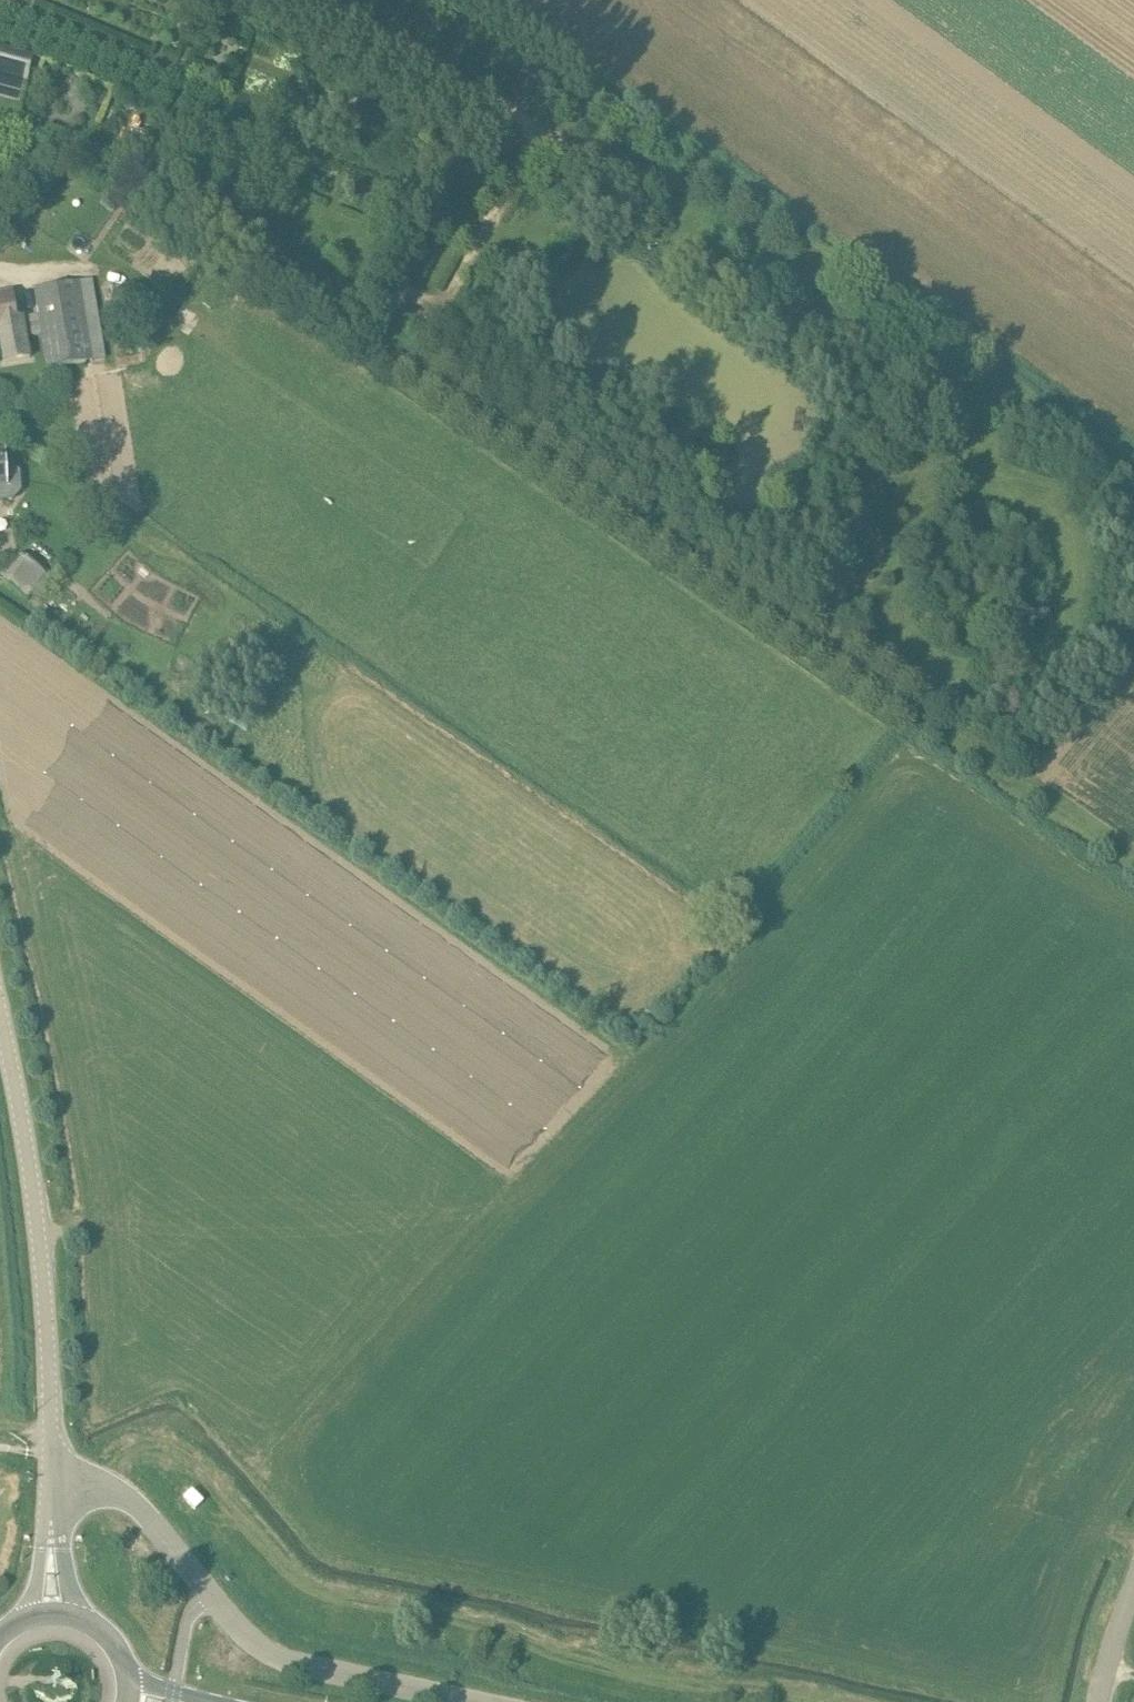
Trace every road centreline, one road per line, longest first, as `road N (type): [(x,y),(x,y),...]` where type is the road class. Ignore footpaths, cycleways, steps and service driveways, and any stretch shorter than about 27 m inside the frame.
road 1 (unclassified): [(56,1469),(136,1502),(253,1640),(287,1655),(496,1701)]
road 2 (tertiary): [(56,1469),(29,1175),(0,1039)]

